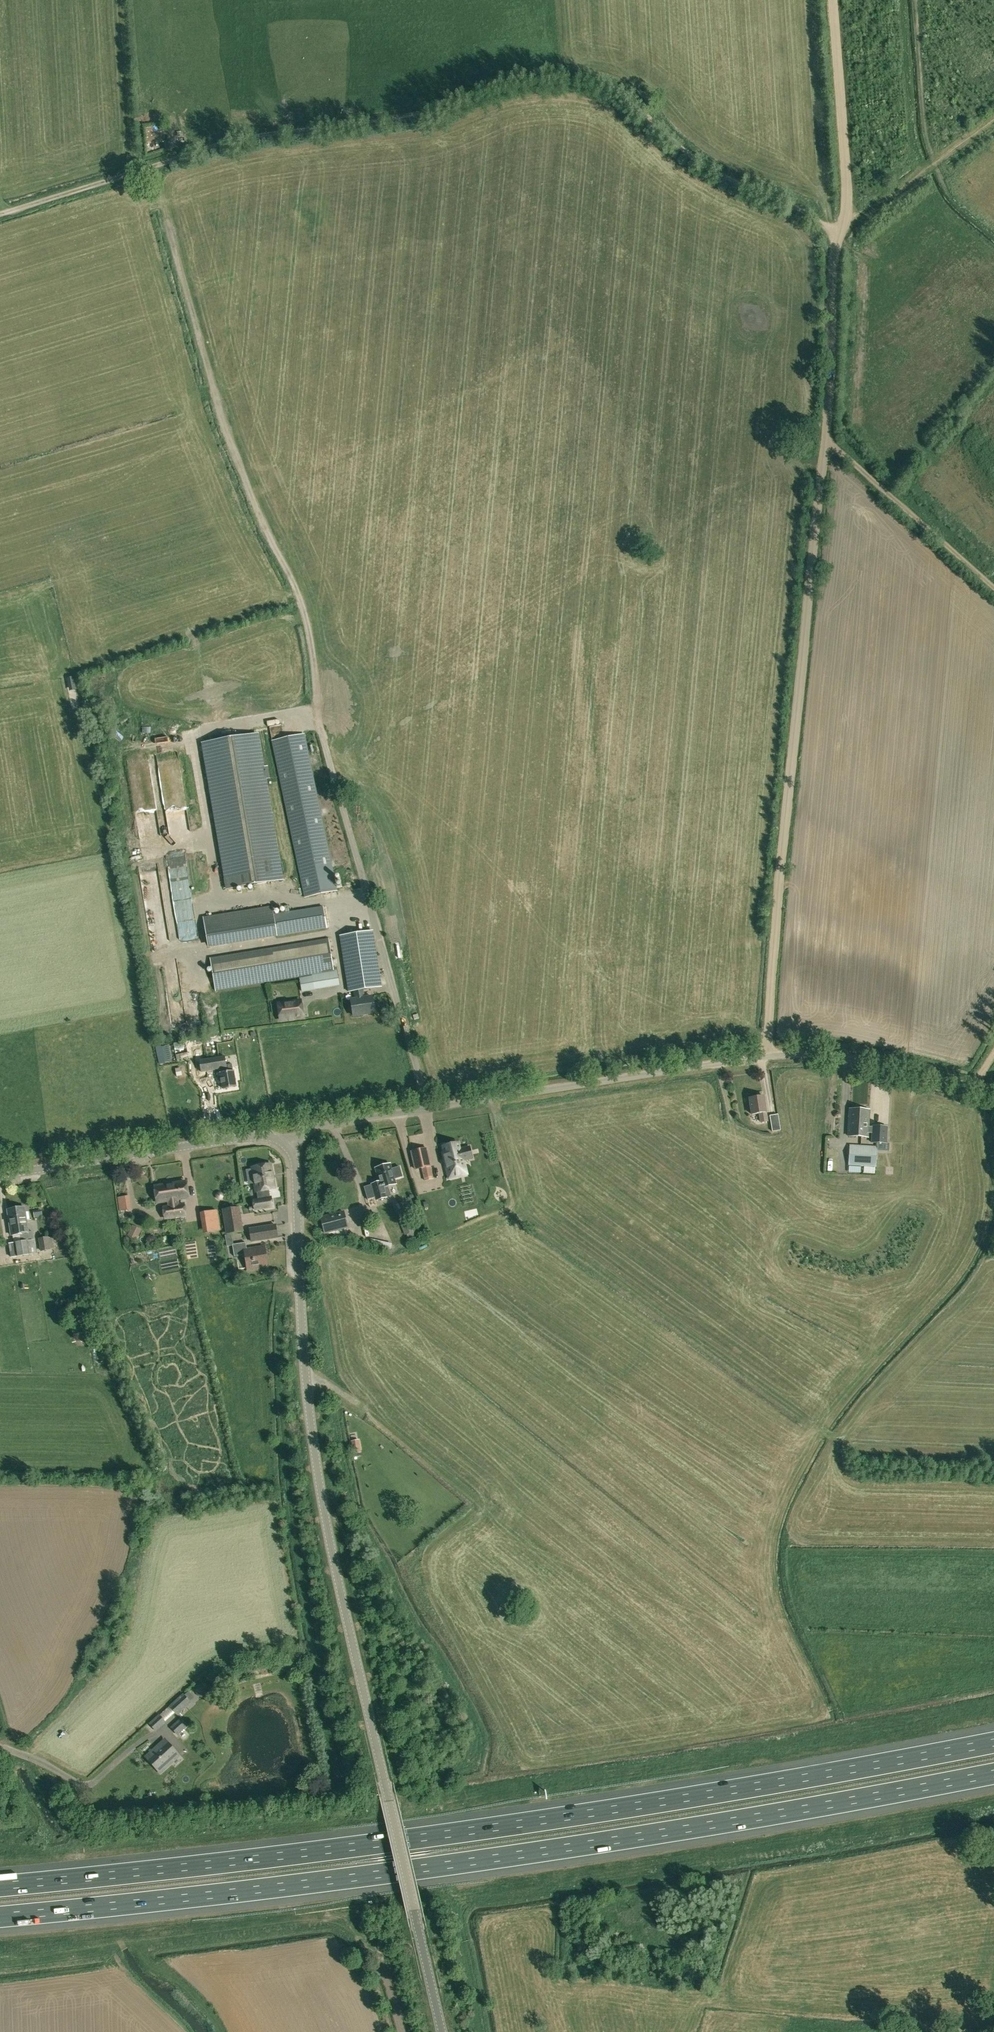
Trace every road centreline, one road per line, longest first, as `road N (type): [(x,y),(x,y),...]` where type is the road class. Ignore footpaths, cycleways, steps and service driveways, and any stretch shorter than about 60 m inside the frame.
road 1 (motorway): [(0,1917),(454,1864),(993,1773)]
road 2 (motorway): [(993,1742),(523,1823),(0,1886)]
road 3 (track): [(150,167),(235,469),(305,607),(321,733),(428,1109)]
road 4 (track): [(834,234),(714,172),(627,101),(597,86),(542,80),(410,119),(189,151),(0,214)]
road 5 (unclassified): [(443,2031),(318,1466),(287,1150)]
road 6 (unclassified): [(993,1094),(865,1058),(801,1052),(325,1125),(287,1150)]
road 7 (track): [(823,438),(766,1056)]
road 8 (unclassified): [(0,1176),(257,1136),(287,1150)]
road 9 (track): [(834,234),(847,226),(830,0)]
road 10 (track): [(823,438),(993,589)]
road 11 (track): [(834,234),(823,438)]
road 12 (track): [(993,118),(847,226)]

